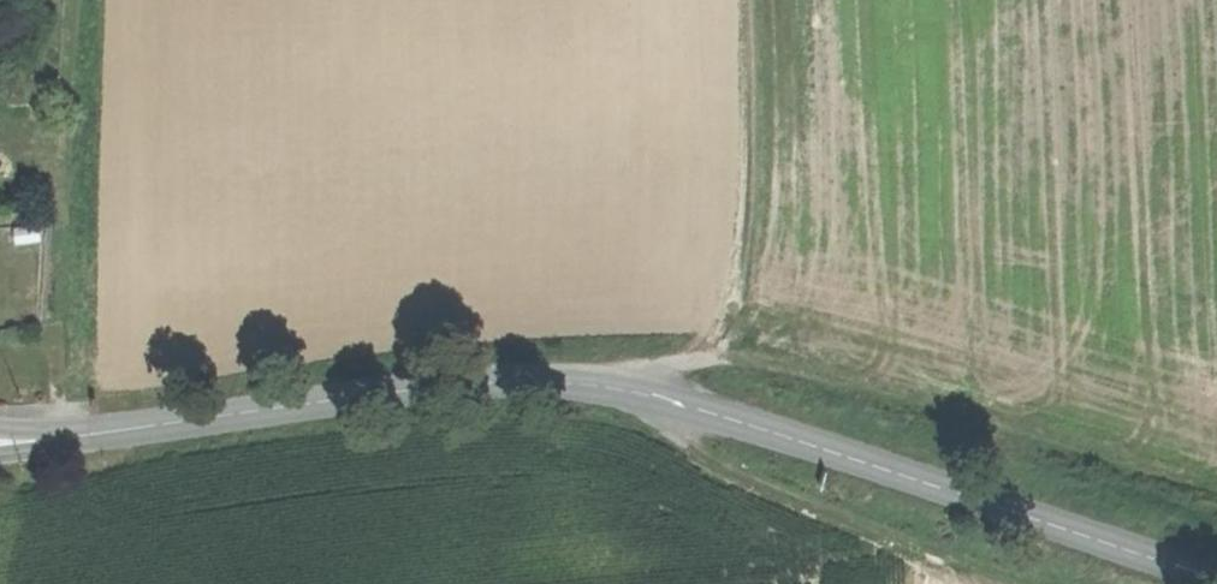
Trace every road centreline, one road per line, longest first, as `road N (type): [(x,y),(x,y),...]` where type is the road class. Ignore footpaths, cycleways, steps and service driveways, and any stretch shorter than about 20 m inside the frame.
road 1 (tertiary): [(74,437),(484,380),(584,382),(733,420),(1216,577)]
road 2 (track): [(584,382),(736,358),(765,157),(751,0)]
road 3 (track): [(74,437),(62,399),(77,43)]

